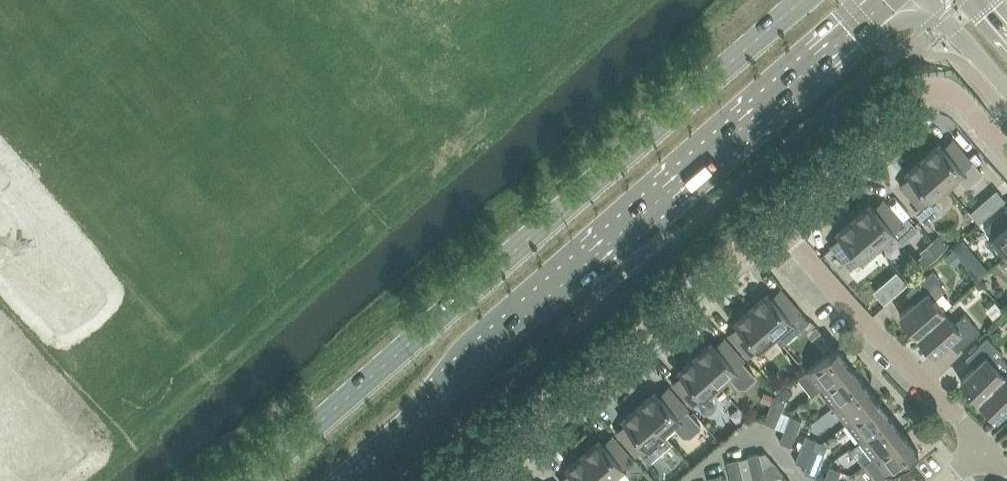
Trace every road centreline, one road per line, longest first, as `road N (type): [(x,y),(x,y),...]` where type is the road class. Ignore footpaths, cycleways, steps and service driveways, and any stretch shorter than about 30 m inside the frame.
road 1 (secondary): [(806,0),(256,480)]
road 2 (secondary): [(342,480),(890,0)]
road 3 (residential): [(774,222),(479,480)]
road 4 (residential): [(1006,155),(947,88),(912,99),(774,222)]
road 5 (residential): [(973,454),(774,222)]

